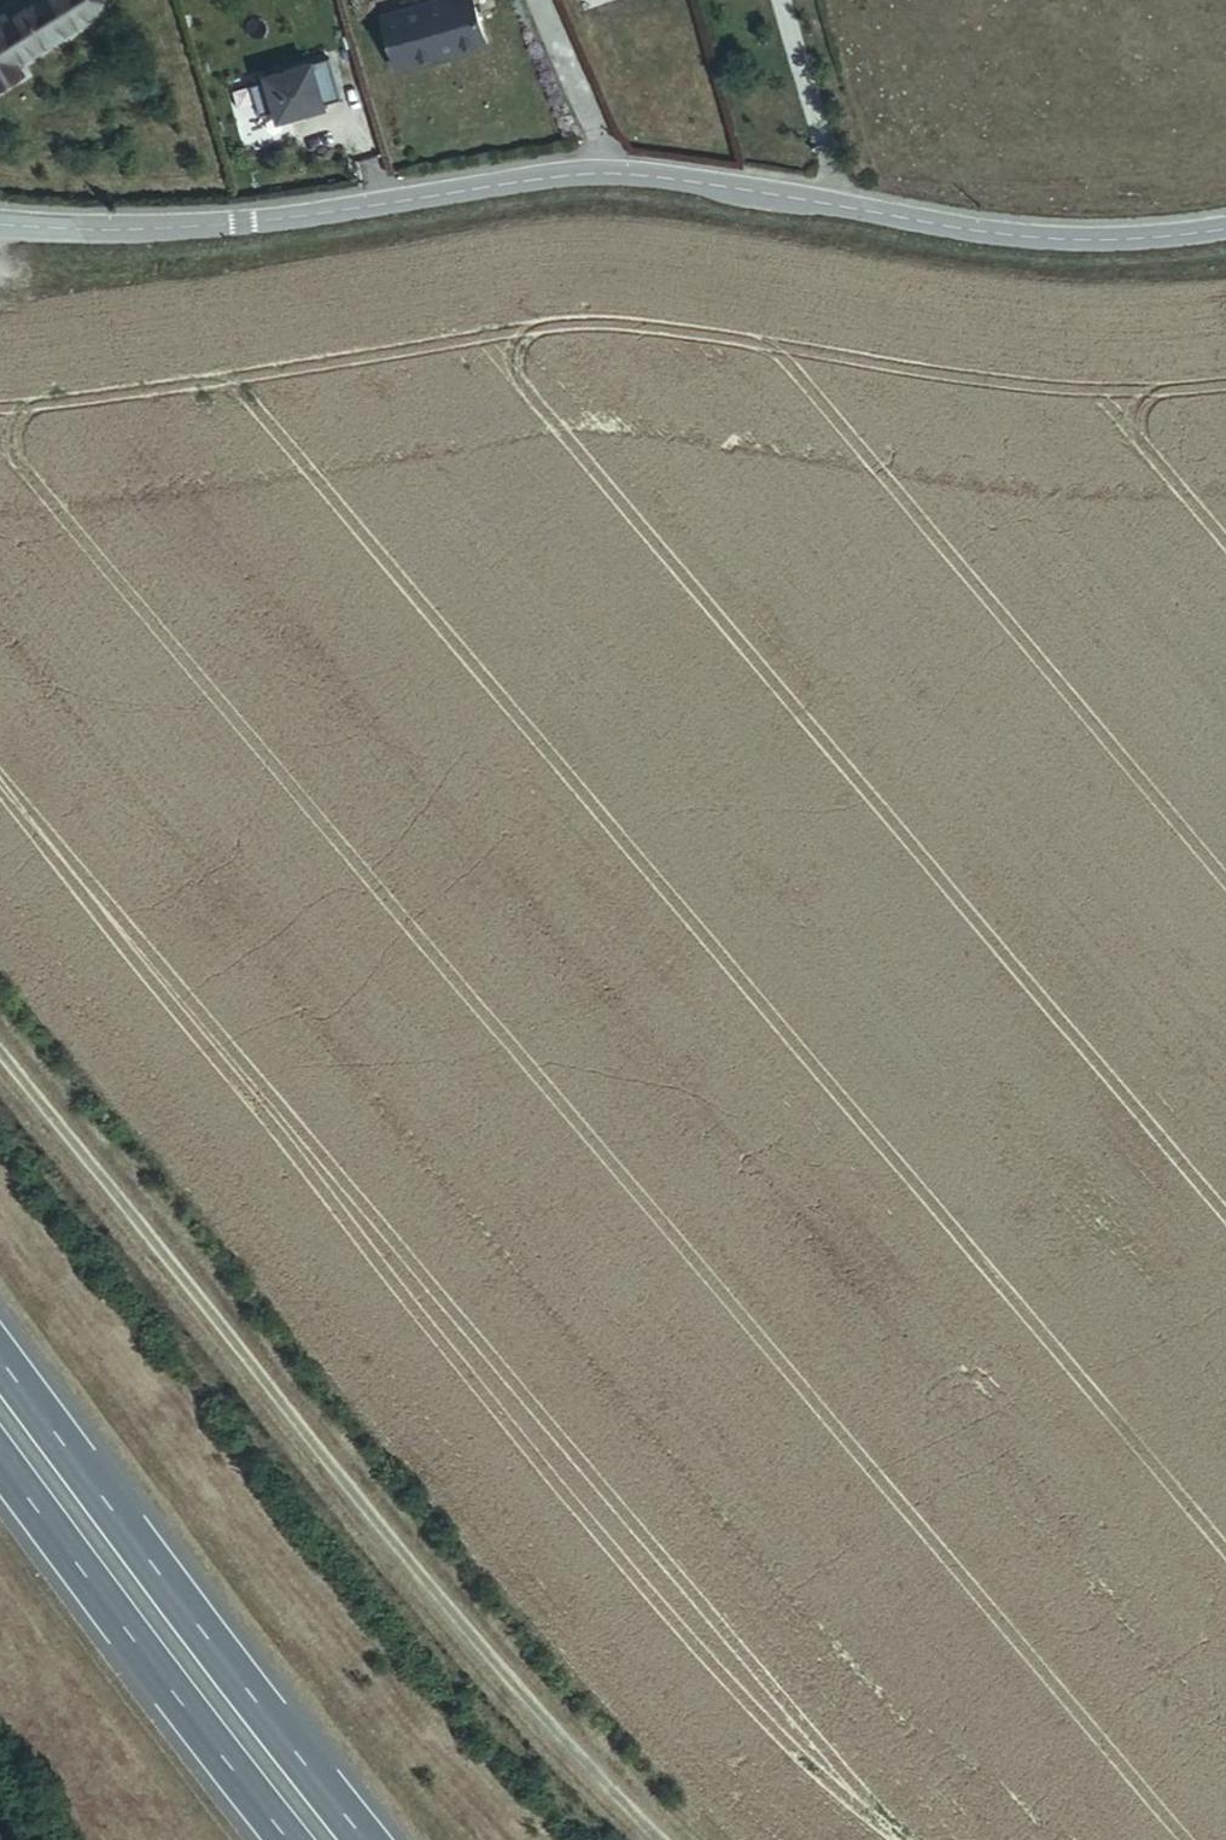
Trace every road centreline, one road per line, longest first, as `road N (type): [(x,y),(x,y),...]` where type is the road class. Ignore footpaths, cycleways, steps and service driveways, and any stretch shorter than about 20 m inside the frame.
road 1 (residential): [(0,224),(227,225),(542,181),(675,179),(1038,236),(1152,241),(1225,231)]
road 2 (track): [(0,1050),(581,1761),(659,1839)]
road 3 (motorway): [(367,1839),(283,1739),(0,1358)]
road 4 (motorway): [(0,1454),(292,1839)]

